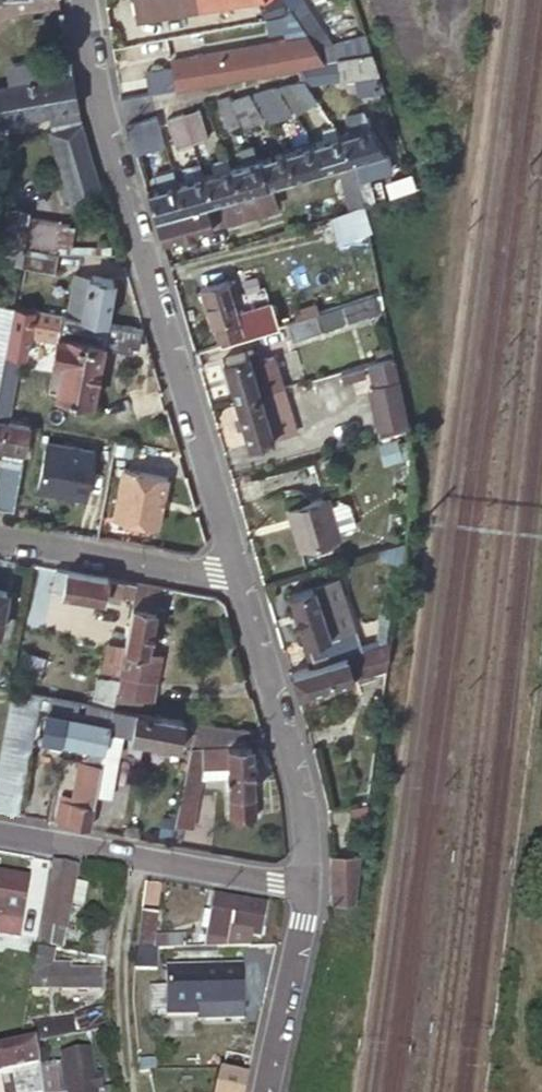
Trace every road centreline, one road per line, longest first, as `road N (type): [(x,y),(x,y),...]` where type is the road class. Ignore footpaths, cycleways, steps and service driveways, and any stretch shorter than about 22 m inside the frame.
road 1 (residential): [(103,112),(240,585)]
road 2 (residential): [(0,832),(306,887)]
road 3 (residential): [(240,585),(301,798),(306,887)]
road 4 (residential): [(240,585),(0,539)]
road 5 (residential): [(306,887),(264,1091)]
road 6 (residential): [(294,74),(103,112)]

